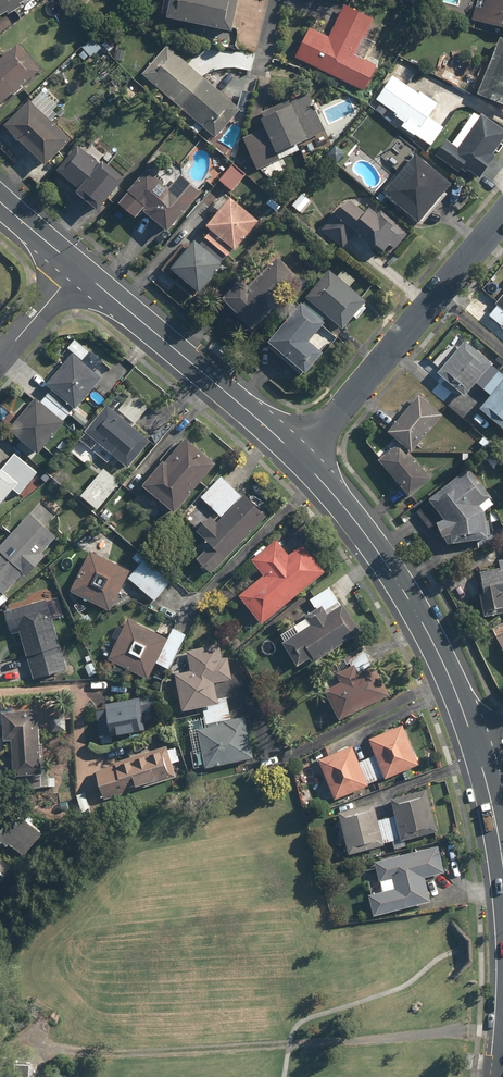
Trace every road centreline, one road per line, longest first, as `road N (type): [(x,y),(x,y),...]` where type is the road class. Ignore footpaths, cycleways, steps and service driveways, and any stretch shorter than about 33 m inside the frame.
road 1 (secondary): [(302,460),(398,583),(477,745)]
road 2 (residential): [(502,216),(302,460)]
road 3 (secondary): [(76,270),(302,460)]
road 4 (track): [(0,1043),(108,1054),(289,1045)]
road 5 (track): [(502,1029),(289,1045)]
road 6 (secondary): [(477,745),(502,865)]

